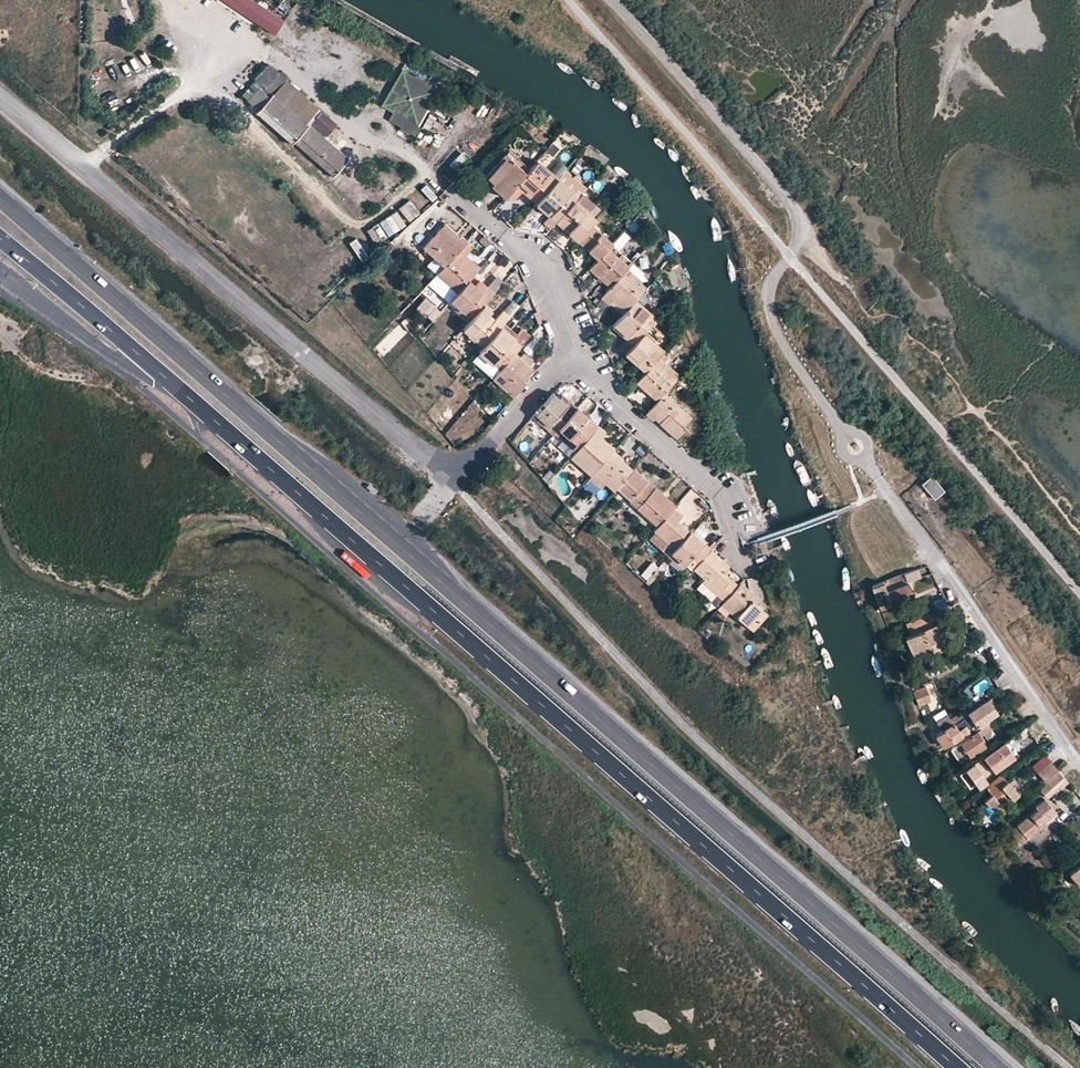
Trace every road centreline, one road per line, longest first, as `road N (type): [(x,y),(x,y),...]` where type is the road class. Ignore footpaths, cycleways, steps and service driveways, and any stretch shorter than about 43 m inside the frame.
road 1 (primary): [(995,1067),(0,199)]
road 2 (primary): [(0,238),(950,1067)]
road 3 (residential): [(569,355),(452,481),(0,95)]
road 4 (residential): [(1079,762),(861,454)]
road 5 (unclassified): [(791,254),(803,226),(784,190),(615,0)]
road 6 (residential): [(749,572),(738,562),(719,494),(569,355)]
road 7 (residential): [(569,355),(545,266),(447,188)]
road 8 (residential): [(847,433),(772,330),(767,300),(791,254)]

